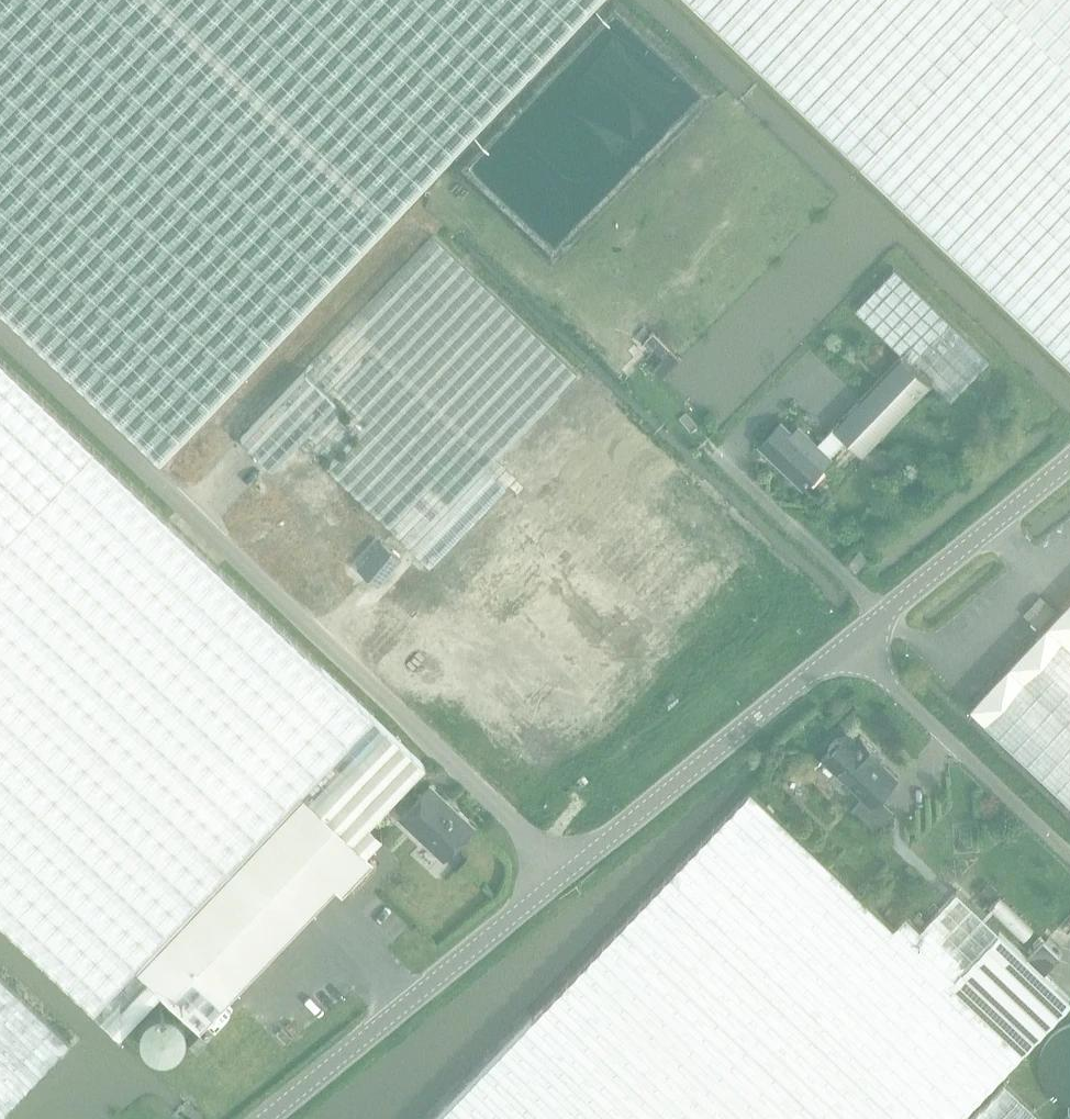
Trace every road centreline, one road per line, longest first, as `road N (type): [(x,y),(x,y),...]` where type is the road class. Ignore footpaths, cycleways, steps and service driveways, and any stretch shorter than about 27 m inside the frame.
road 1 (unclassified): [(0,330),(566,876)]
road 2 (tertiary): [(265,1118),(566,876)]
road 3 (tertiary): [(566,876),(850,647)]
road 4 (unclassified): [(1069,855),(850,647)]
road 5 (tertiary): [(850,647),(1069,458)]

